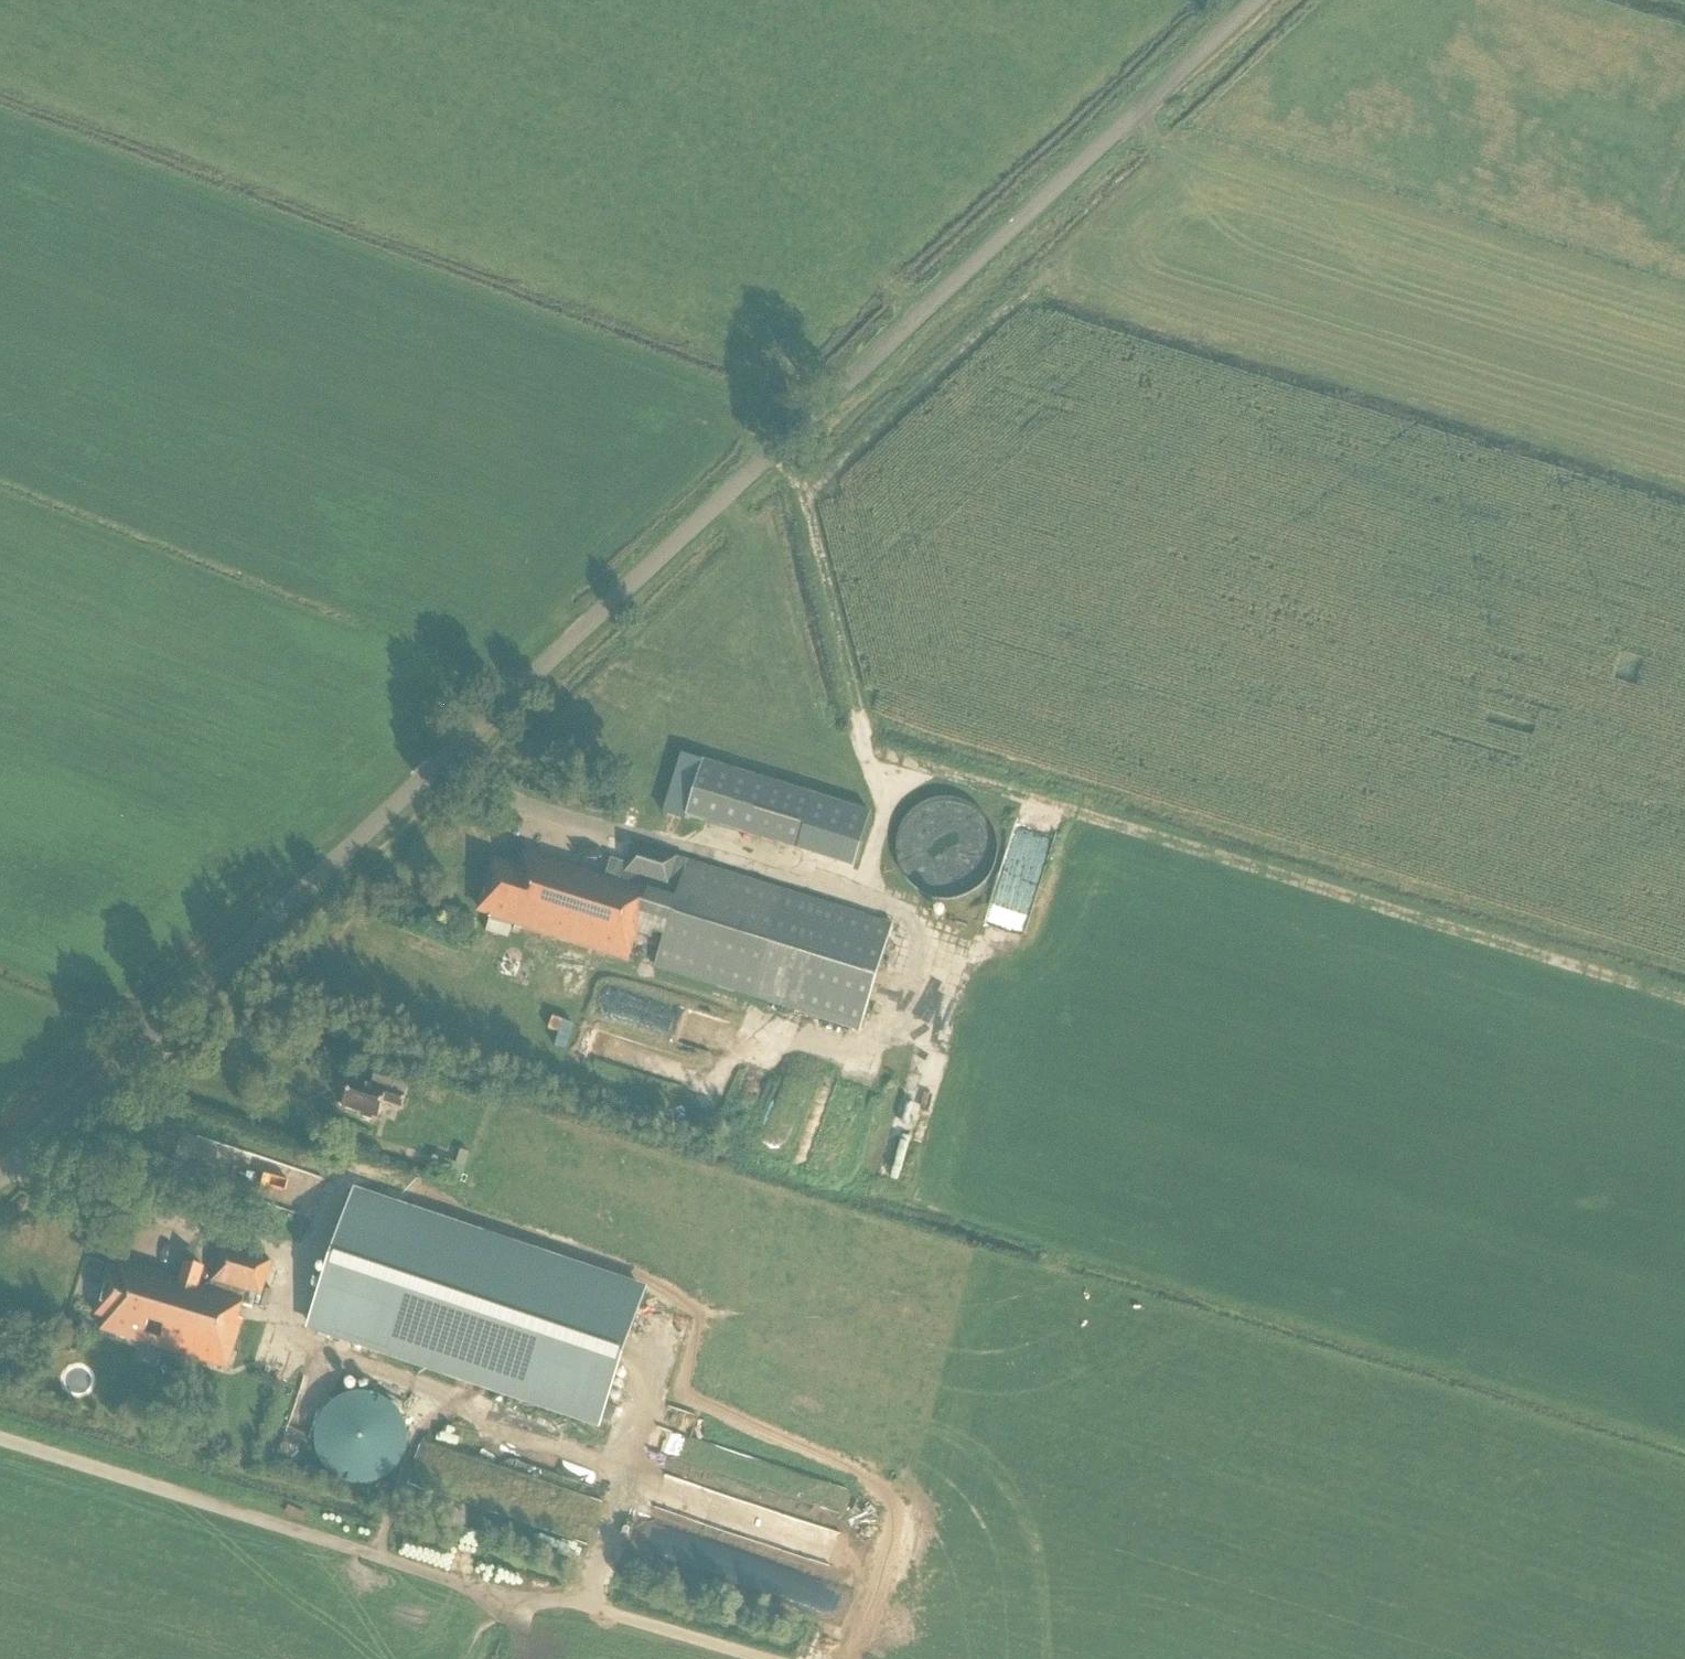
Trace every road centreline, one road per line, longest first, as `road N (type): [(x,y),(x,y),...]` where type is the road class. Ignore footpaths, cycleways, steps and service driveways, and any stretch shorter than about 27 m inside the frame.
road 1 (unclassified): [(17,1166),(1255,0)]

